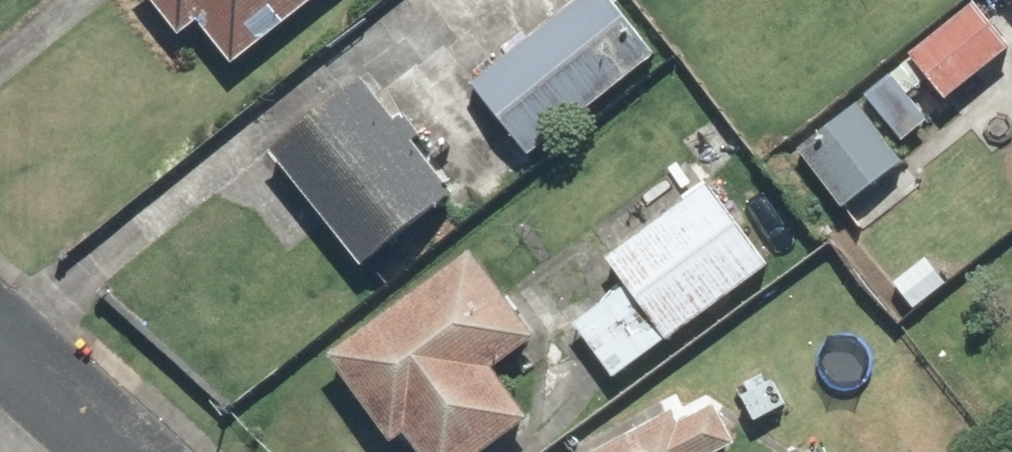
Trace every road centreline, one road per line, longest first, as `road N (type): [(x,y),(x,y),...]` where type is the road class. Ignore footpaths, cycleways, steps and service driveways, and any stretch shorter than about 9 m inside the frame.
road 1 (residential): [(0,335),(126,451)]

